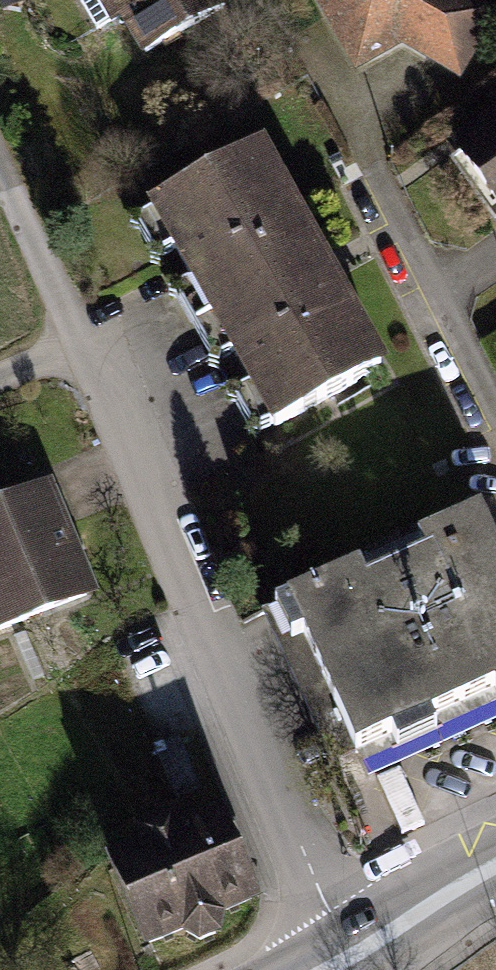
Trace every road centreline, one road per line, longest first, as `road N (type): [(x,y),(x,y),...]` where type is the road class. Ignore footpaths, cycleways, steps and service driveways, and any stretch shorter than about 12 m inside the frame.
road 1 (residential): [(88,349),(322,894),(357,954)]
road 2 (residential): [(495,406),(376,165)]
road 3 (tertiary): [(357,954),(495,866)]

